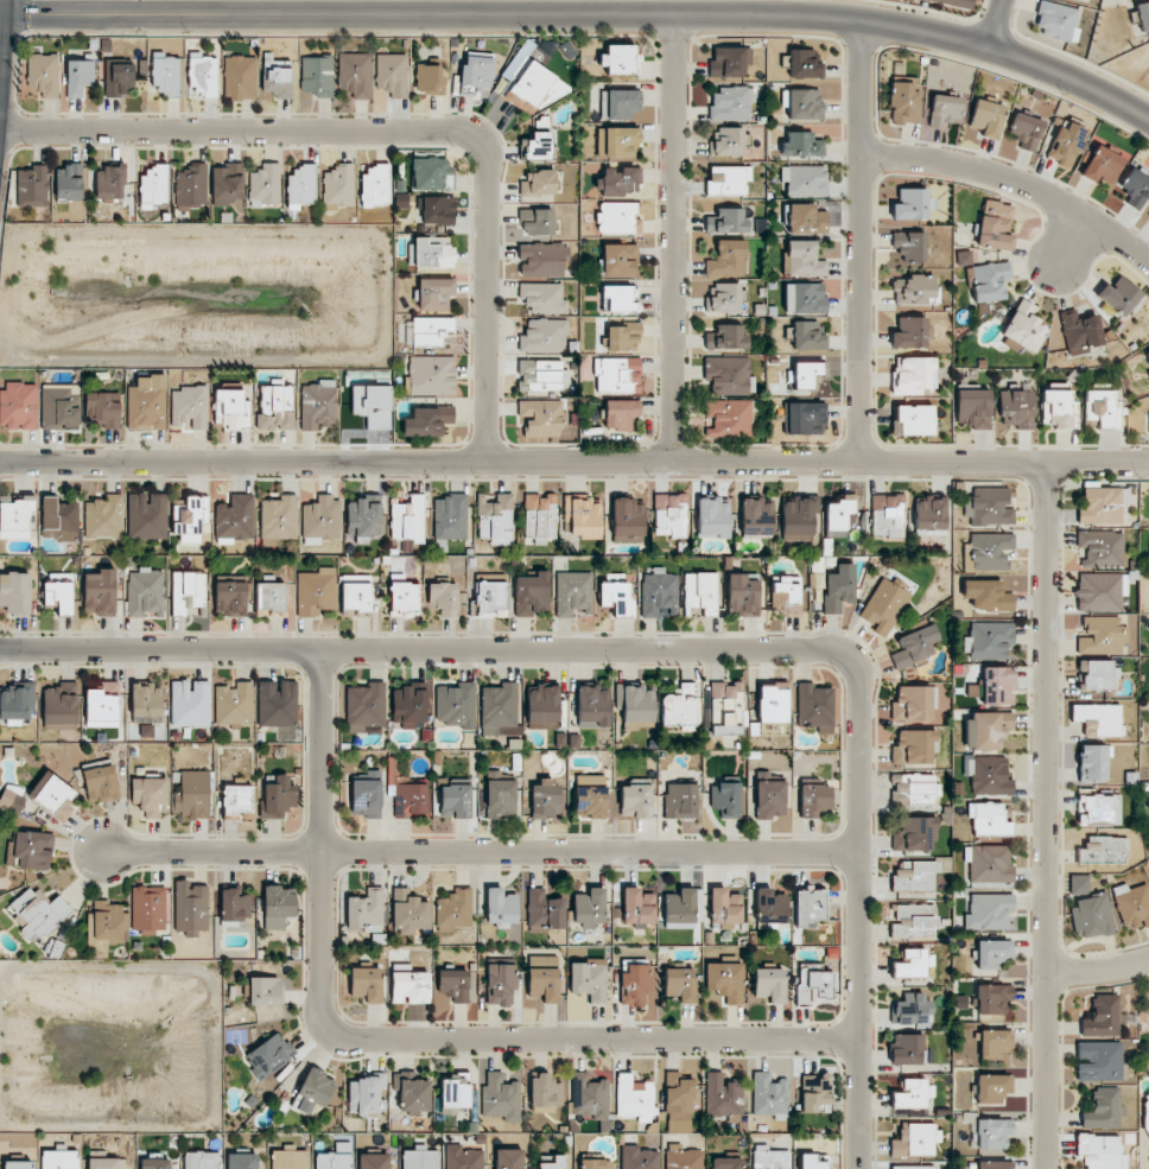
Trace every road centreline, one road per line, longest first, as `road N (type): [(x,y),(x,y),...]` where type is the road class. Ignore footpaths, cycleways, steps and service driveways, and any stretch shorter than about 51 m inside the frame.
road 1 (residential): [(859,1168),(857,690),(853,666),(838,649),(0,644)]
road 2 (tertiary): [(0,20),(672,14),(858,21),(982,49),(1148,128)]
road 3 (residential): [(0,460),(1148,463)]
road 4 (residential): [(324,644),(322,993),(324,1022),(338,1033),(857,1033)]
road 5 (residential): [(485,460),(484,159),(477,138),(455,131),(0,132)]
road 6 (residential): [(856,849),(106,854)]
road 7 (residential): [(1046,1168),(1045,464)]
road 8 (residential): [(672,460),(672,14)]
road 9 (residential): [(859,462),(858,21)]
road 10 (residential): [(859,157),(1002,178),(1102,225),(1148,259)]

